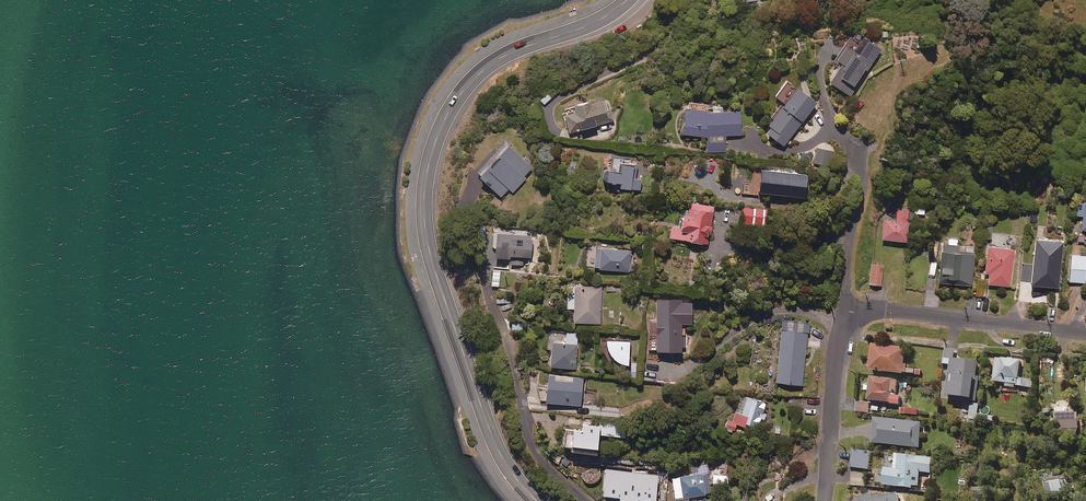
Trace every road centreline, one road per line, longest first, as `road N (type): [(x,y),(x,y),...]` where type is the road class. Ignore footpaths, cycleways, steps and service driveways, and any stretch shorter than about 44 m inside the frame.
road 1 (secondary): [(628,0),(601,21),(508,53),(473,77),(444,121),(427,179),(434,269),(494,441),(538,500)]
road 2 (residential): [(588,500),(534,448),(486,283)]
road 3 (residential): [(844,304),(1085,333)]
road 4 (residential): [(844,304),(823,500)]

